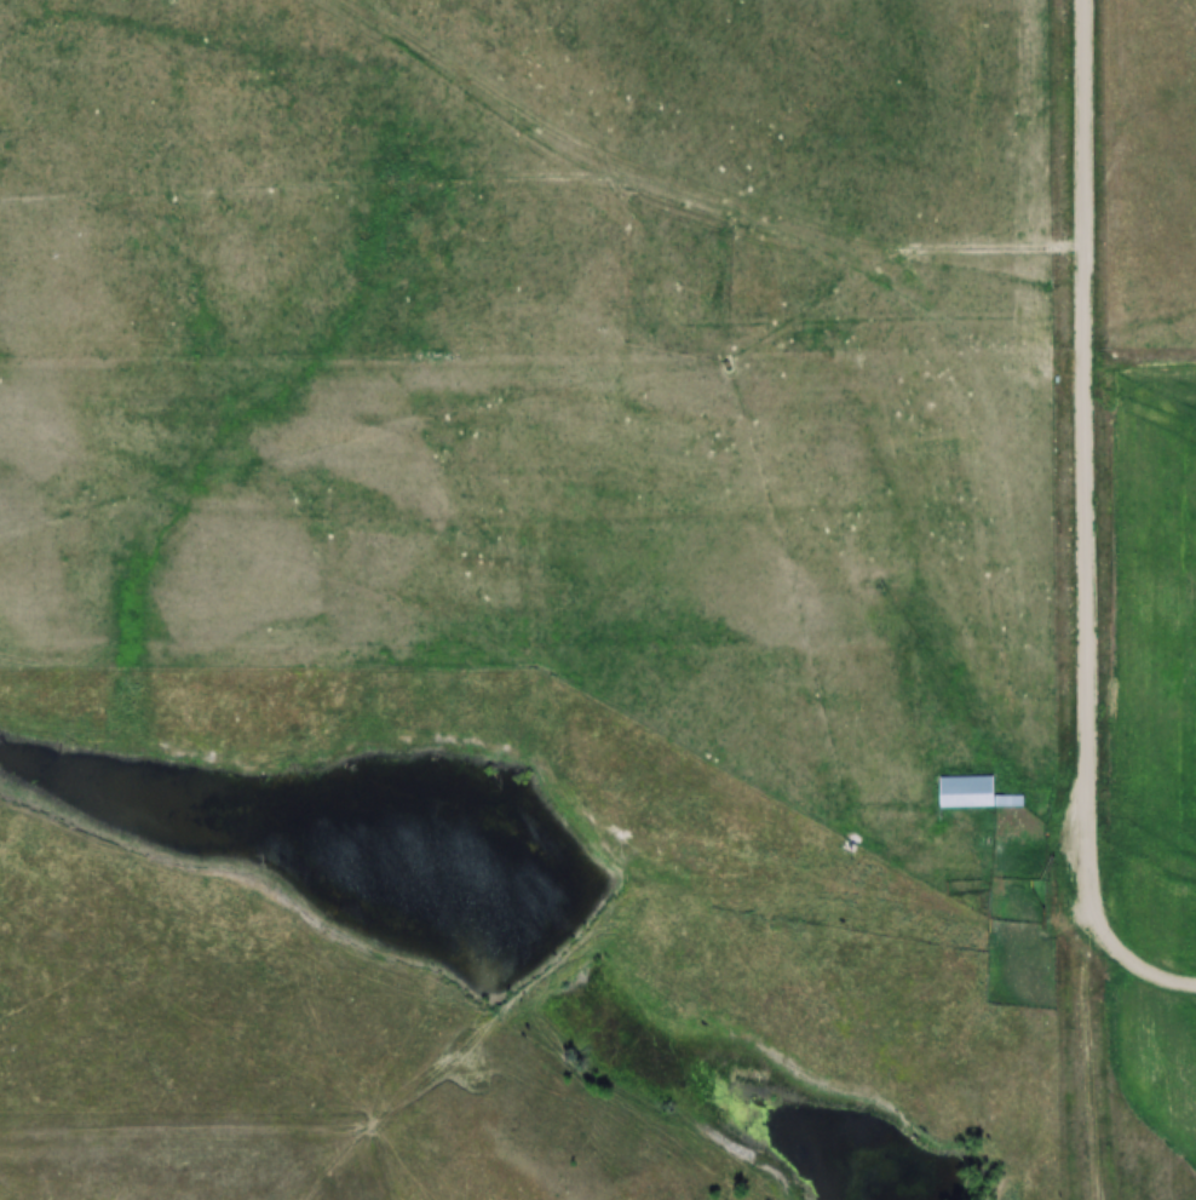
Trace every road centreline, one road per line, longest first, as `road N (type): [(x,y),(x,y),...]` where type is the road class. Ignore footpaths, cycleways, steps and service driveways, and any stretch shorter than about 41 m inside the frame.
road 1 (residential): [(1099,1199),(1097,1161),(1105,1158),(1088,0)]

